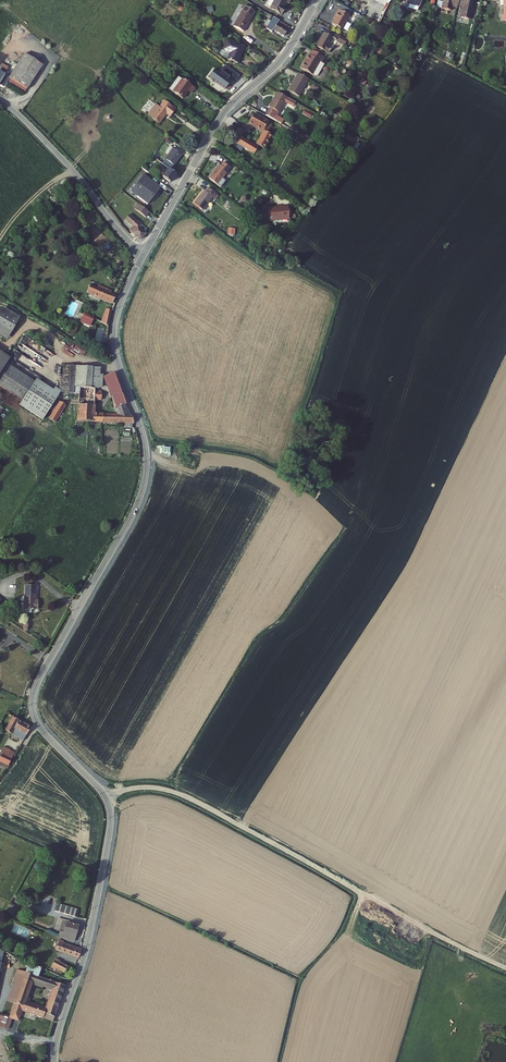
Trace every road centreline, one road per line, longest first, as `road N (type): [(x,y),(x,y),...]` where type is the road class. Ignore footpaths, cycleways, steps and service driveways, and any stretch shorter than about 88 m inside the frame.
road 1 (unclassified): [(144,254),(114,337),(145,444),(143,486),(32,701),(39,725),(101,791),(110,815),(89,936),(54,1061)]
road 2 (track): [(105,798),(171,789),(505,967)]
road 3 (residential): [(317,0),(286,55),(218,122),(144,254)]
road 4 (unclassified): [(0,100),(144,254)]

